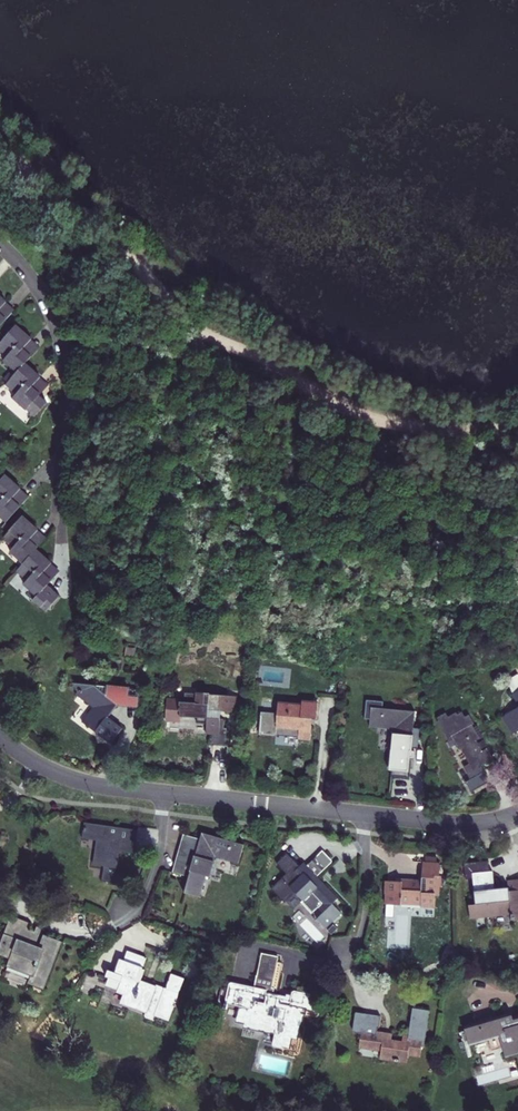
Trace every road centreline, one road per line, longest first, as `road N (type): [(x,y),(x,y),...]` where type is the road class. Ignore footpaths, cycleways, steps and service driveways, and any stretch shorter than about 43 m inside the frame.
road 1 (residential): [(0,737),(47,769),(105,786),(442,823),(517,812)]

